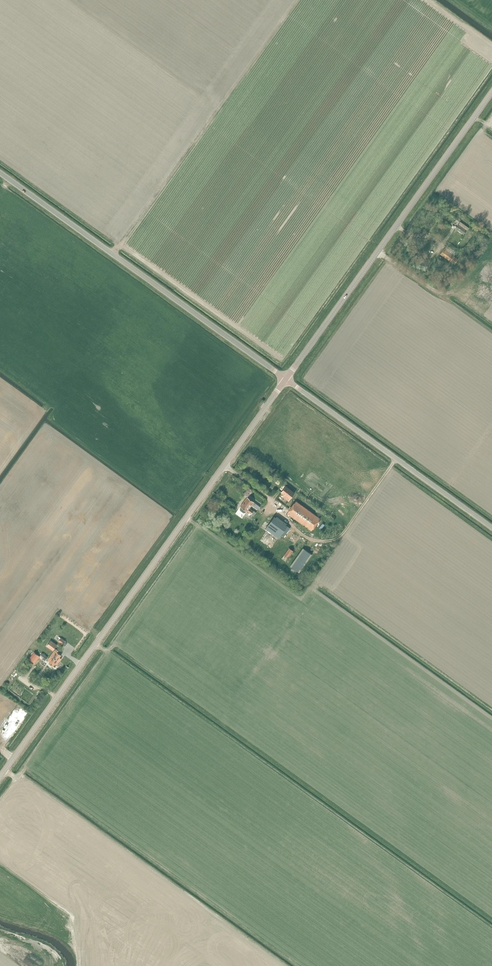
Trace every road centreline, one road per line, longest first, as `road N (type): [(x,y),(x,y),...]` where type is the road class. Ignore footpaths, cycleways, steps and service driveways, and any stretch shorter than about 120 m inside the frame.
road 1 (tertiary): [(0,773),(285,377)]
road 2 (tertiary): [(285,377),(491,90)]
road 3 (unclassified): [(285,377),(0,172)]
road 4 (unclassified): [(491,527),(285,377)]
road 5 (track): [(113,253),(217,108)]

